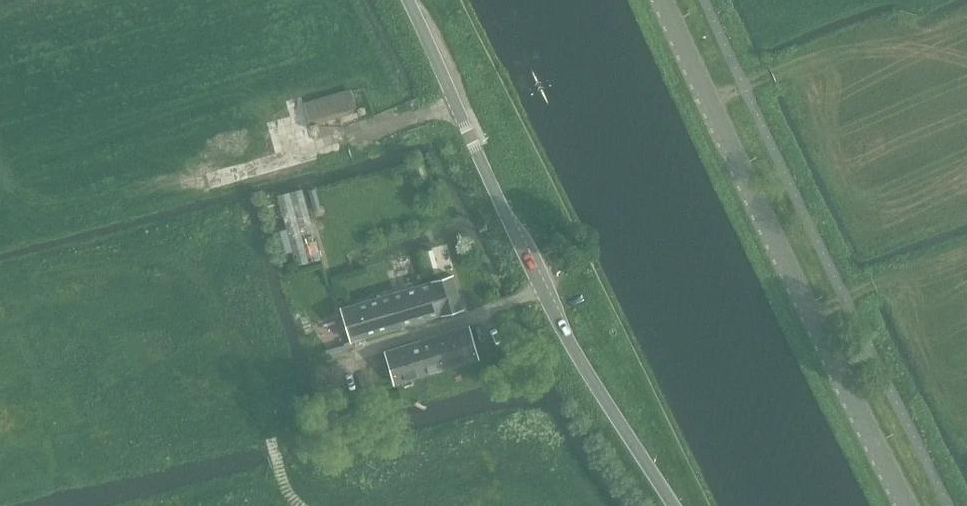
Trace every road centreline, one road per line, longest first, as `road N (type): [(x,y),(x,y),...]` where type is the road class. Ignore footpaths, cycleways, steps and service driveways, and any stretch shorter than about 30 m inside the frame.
road 1 (unclassified): [(674,505),(565,334),(409,0)]
road 2 (tertiary): [(906,505),(663,0)]
road 3 (track): [(210,180),(455,103)]

